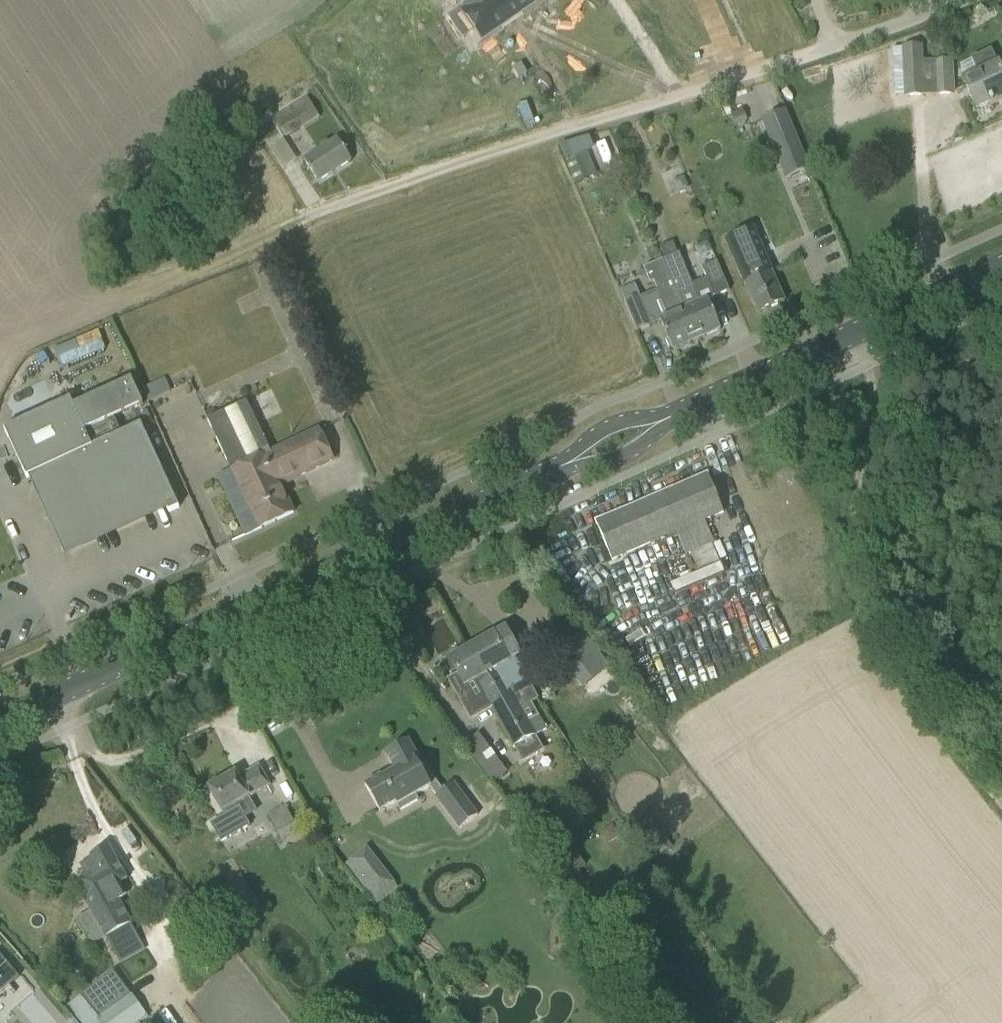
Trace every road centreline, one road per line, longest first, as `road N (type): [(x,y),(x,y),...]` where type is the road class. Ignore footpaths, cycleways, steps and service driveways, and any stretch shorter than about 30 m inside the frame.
road 1 (track): [(82,306),(830,50)]
road 2 (tertiary): [(0,722),(570,462)]
road 3 (track): [(871,365),(850,526),(864,620),(1001,802)]
road 4 (tertiary): [(665,419),(1001,268)]

